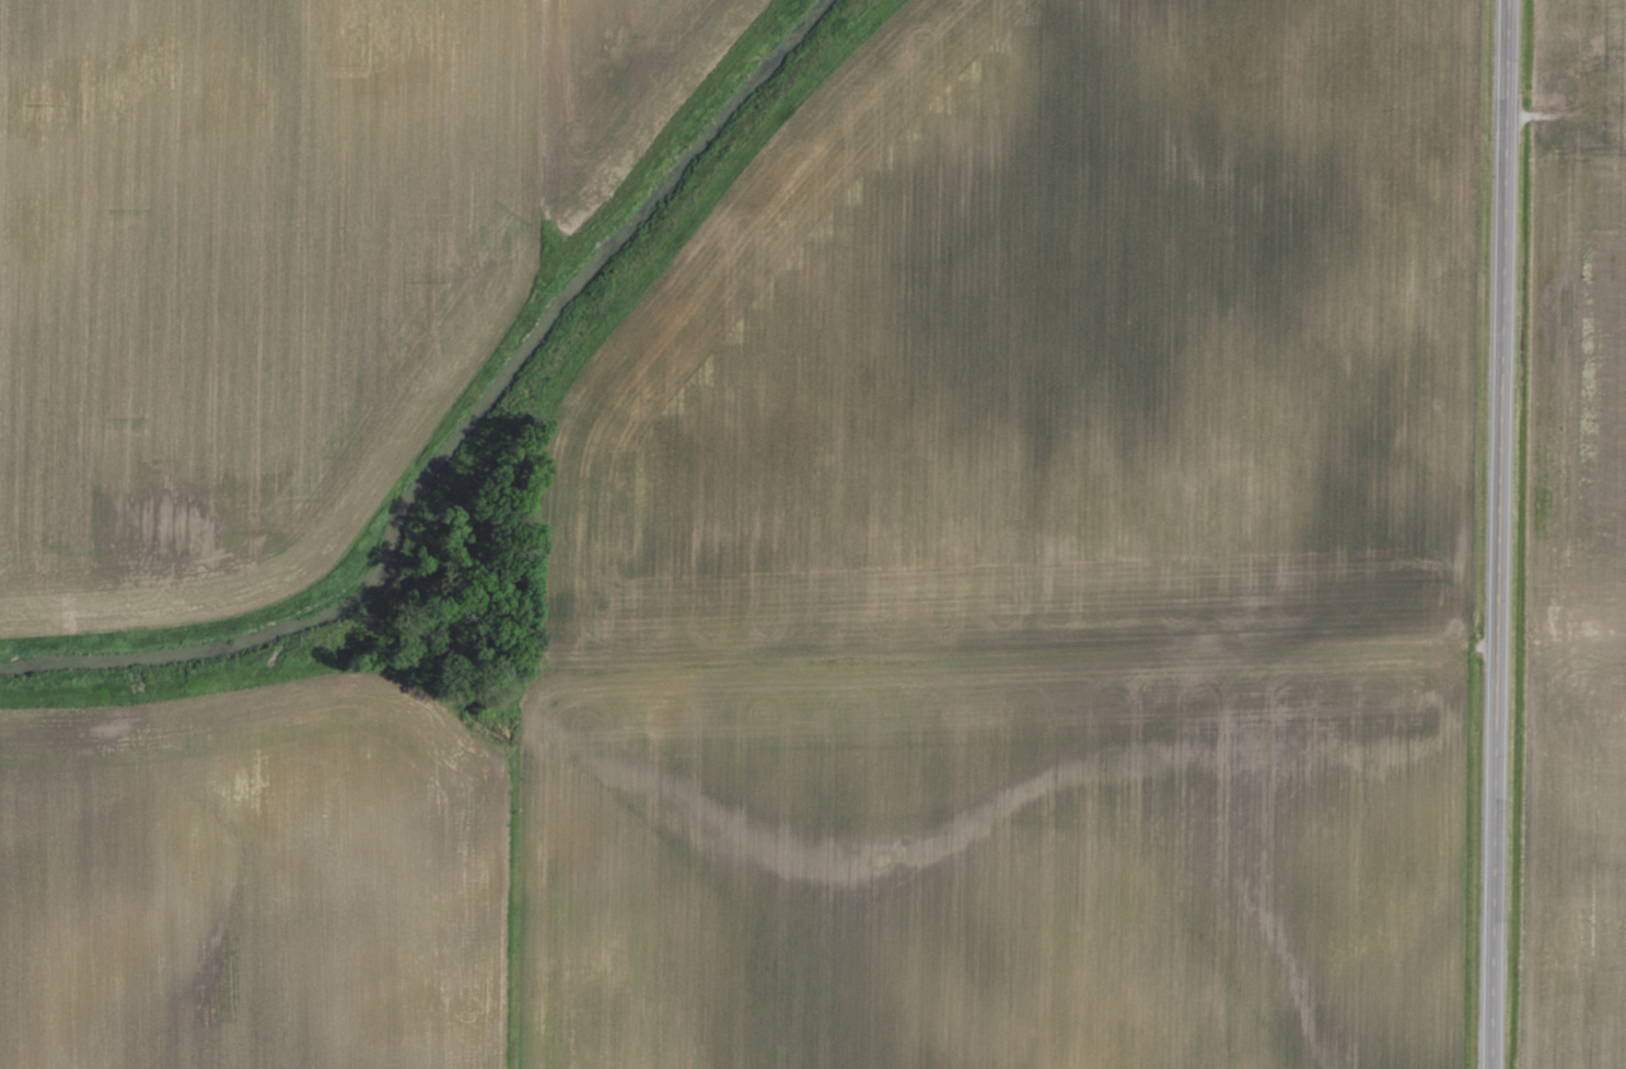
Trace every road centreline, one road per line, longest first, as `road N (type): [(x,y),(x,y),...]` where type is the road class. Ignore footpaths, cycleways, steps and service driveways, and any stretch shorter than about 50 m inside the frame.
road 1 (primary): [(1521,0),(1500,1068)]

